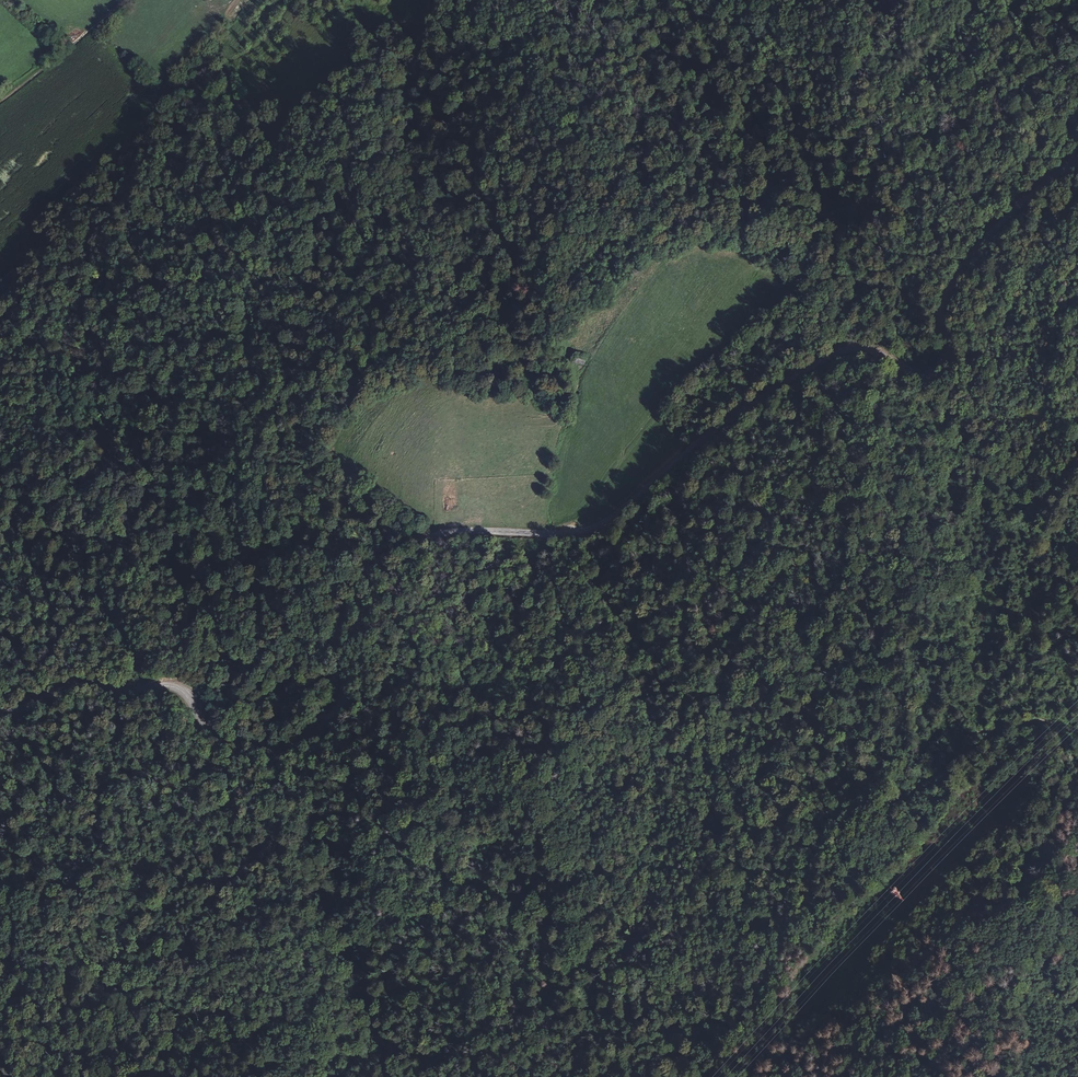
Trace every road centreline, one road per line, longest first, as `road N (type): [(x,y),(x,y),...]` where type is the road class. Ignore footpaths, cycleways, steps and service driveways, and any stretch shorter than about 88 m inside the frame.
road 1 (tertiary): [(0,717),(90,686),(127,693),(170,686),(185,691),(227,740),(279,747),(305,737),(334,713),(354,583),(383,550),(435,535),(595,524),(724,420),(845,348),(871,351),(920,379),(942,376),(950,358),(946,305),(975,243),(1077,160)]
road 2 (track): [(1077,730),(1037,720),(939,735),(865,776),(830,812),(779,911),(775,1003),(750,1076)]
road 3 (track): [(562,531),(577,522),(724,326)]
road 4 (track): [(0,101),(122,0)]

